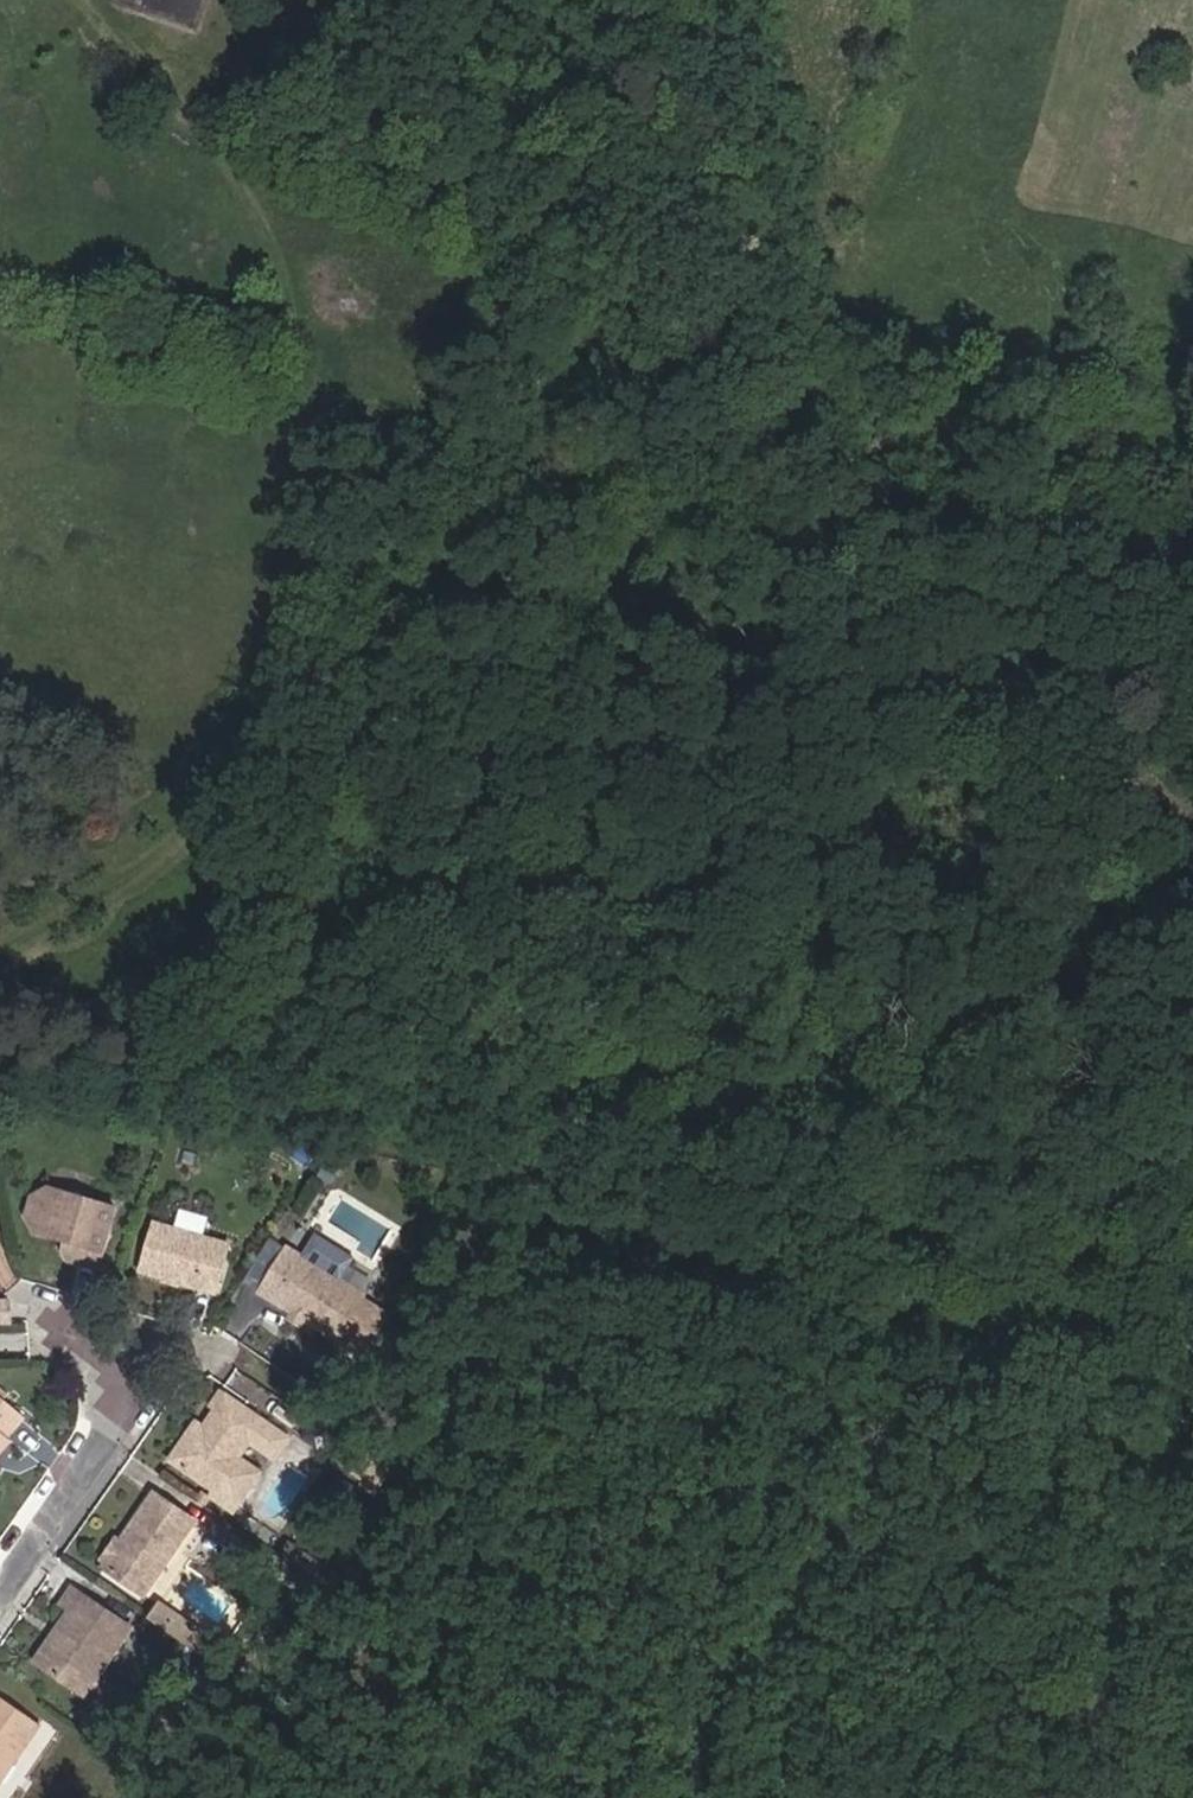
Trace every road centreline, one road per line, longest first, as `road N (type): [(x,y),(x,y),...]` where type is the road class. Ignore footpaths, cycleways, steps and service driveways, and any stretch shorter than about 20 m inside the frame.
road 1 (residential): [(0,1575),(136,1371),(62,1323)]

